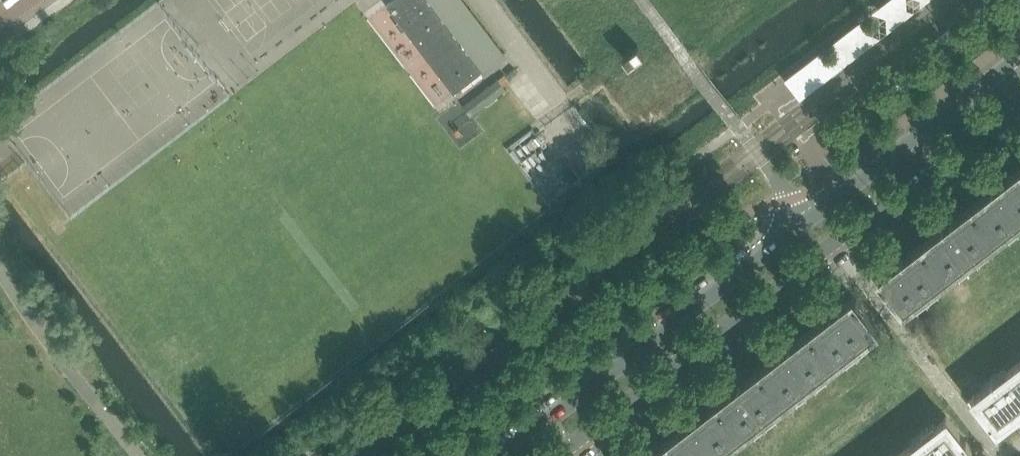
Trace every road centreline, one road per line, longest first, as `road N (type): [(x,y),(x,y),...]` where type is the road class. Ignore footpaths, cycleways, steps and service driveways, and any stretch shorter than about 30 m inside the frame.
road 1 (tertiary): [(1019,51),(493,455)]
road 2 (tertiary): [(557,455),(1019,99)]

